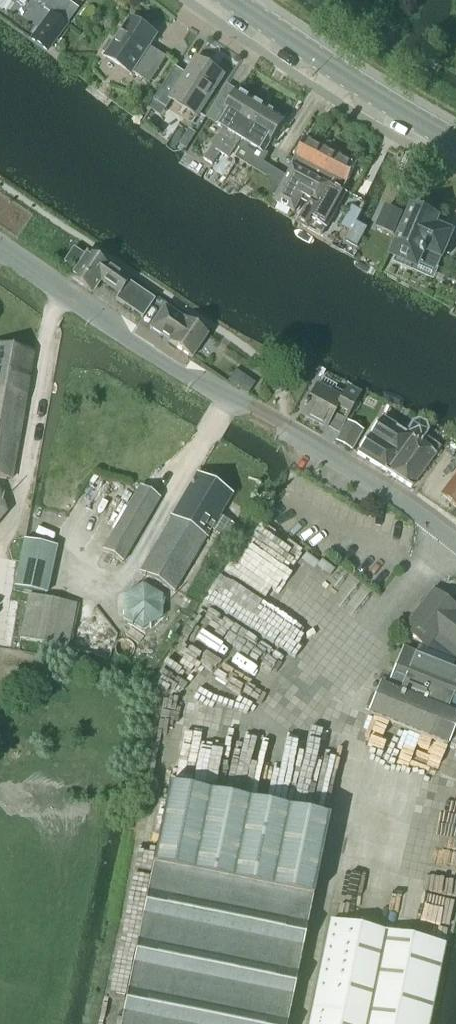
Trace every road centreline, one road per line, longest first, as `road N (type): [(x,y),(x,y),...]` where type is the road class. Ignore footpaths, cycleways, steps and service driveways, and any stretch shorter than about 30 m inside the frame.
road 1 (tertiary): [(455,539),(295,431),(209,391),(0,247)]
road 2 (secondary): [(455,143),(230,0)]

